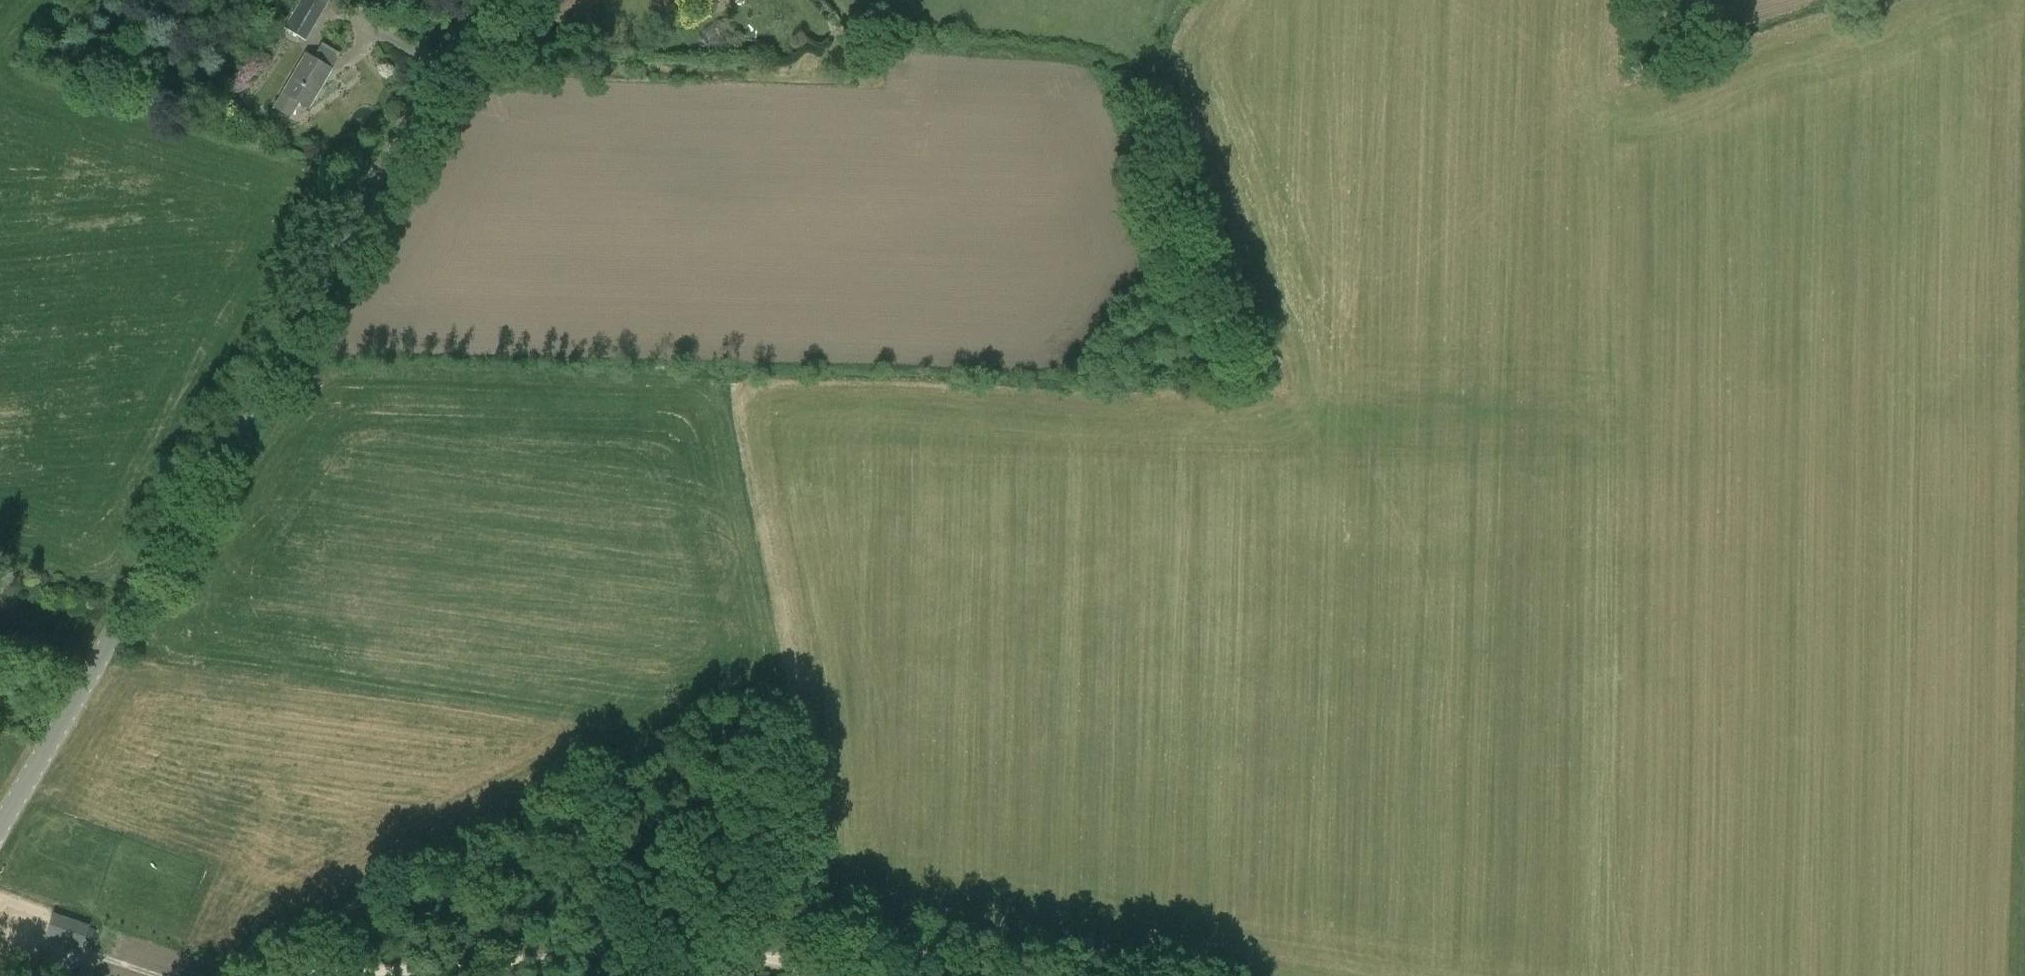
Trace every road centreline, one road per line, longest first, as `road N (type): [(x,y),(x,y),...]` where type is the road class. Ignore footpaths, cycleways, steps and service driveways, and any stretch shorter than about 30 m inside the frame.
road 1 (tertiary): [(0,826),(485,0)]

